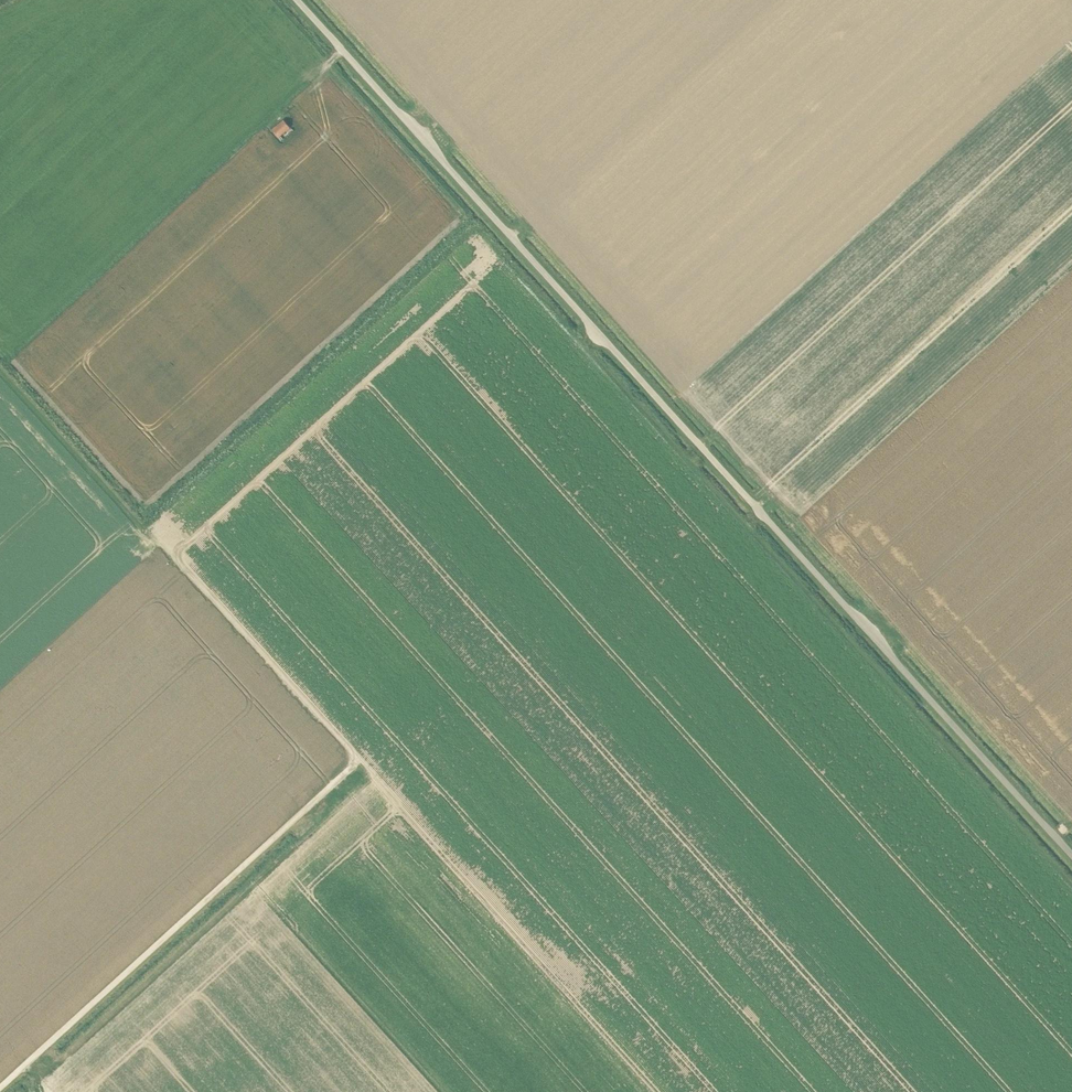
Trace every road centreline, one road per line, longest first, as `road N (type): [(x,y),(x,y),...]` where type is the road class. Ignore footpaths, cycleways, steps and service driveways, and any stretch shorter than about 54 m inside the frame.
road 1 (unclassified): [(1071,857),(297,0)]

